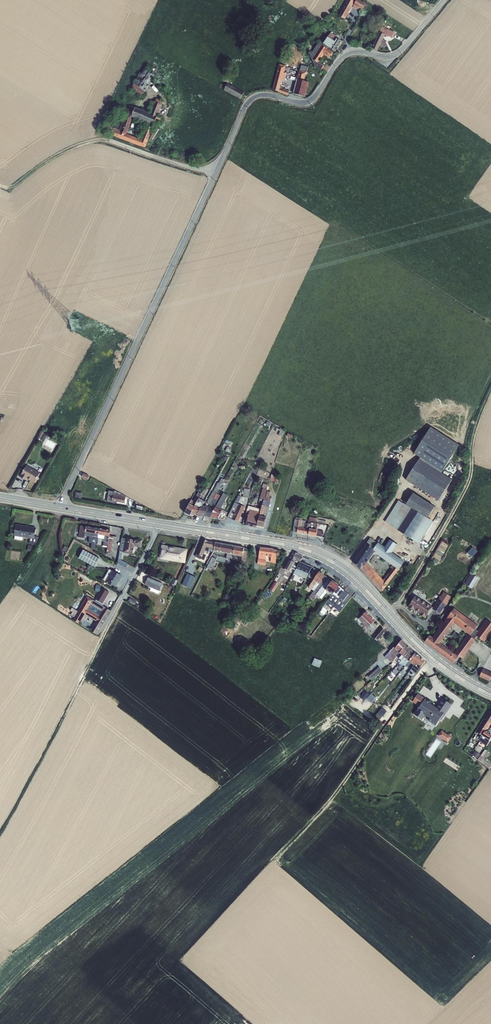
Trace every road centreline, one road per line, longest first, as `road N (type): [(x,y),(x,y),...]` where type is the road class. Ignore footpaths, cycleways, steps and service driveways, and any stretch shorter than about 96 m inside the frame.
road 1 (unclassified): [(215,174),(59,507)]
road 2 (secondary): [(193,529),(292,546),(330,560),(433,659),(490,695)]
road 3 (unclassified): [(443,0),(393,57),(344,54),(310,102),(259,94),(247,102),(215,174)]
road 4 (track): [(389,614),(467,483),(490,392)]
road 5 (track): [(107,630),(0,834)]
road 6 (track): [(433,659),(310,822)]
road 7 (track): [(110,141),(64,151),(16,185),(0,186)]

